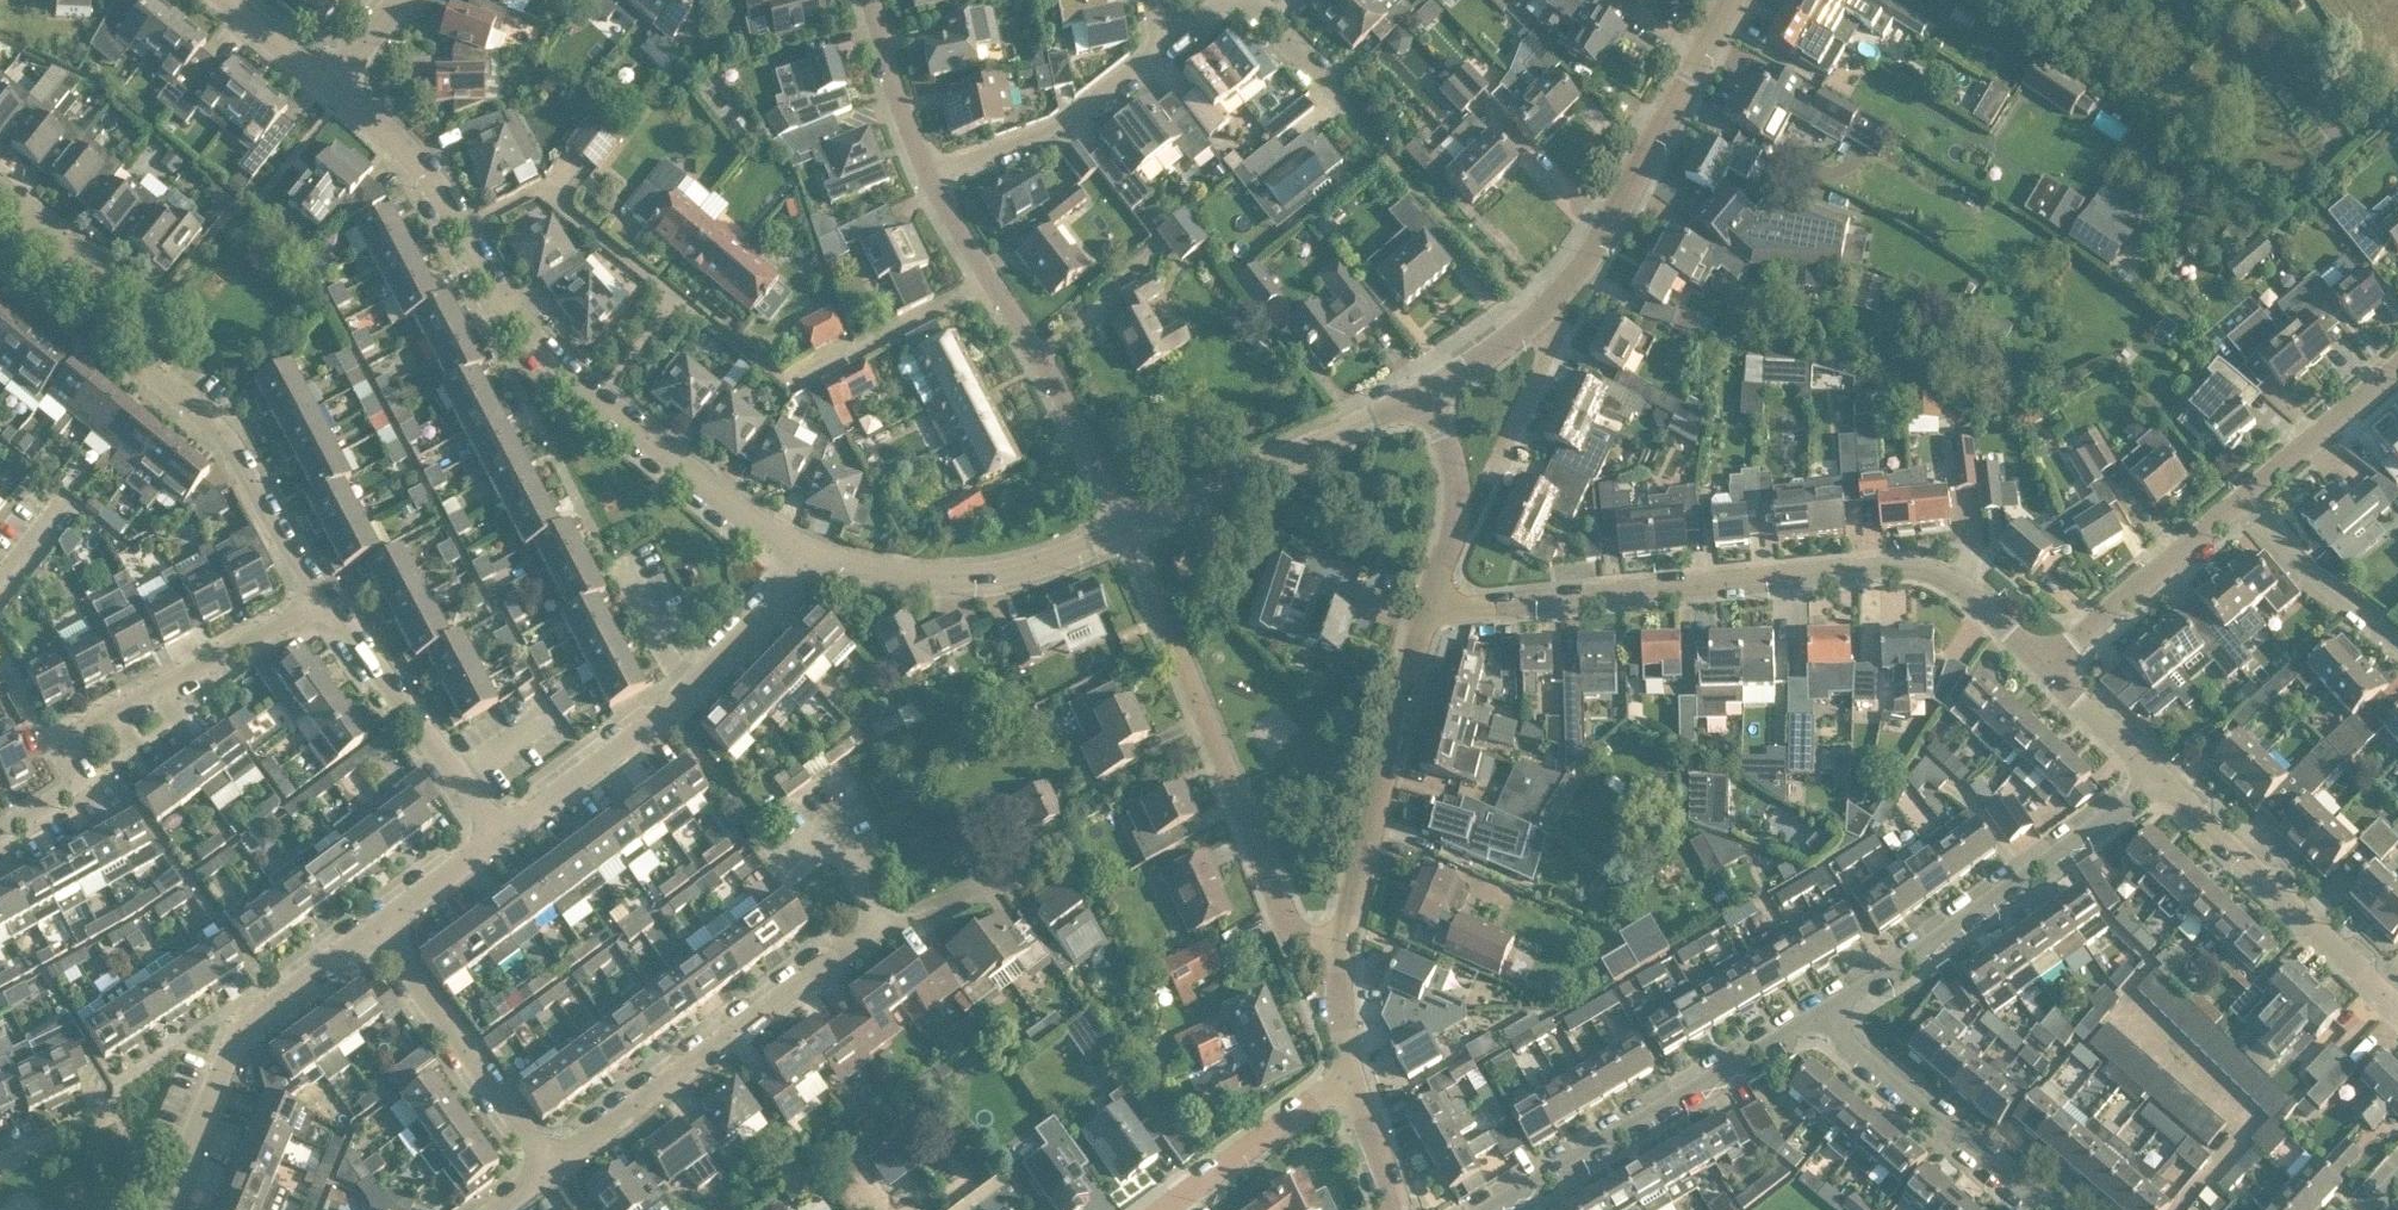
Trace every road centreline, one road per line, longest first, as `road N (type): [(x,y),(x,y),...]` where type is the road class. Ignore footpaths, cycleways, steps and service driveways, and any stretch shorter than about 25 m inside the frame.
road 1 (residential): [(2045,664),(1938,574),(1890,566),(1475,606),(1436,600)]
road 2 (residential): [(550,1171),(881,923),(1025,880)]
road 3 (residential): [(317,605),(228,442),(153,374),(136,300),(0,188)]
road 4 (tertiary): [(456,239),(515,334),(820,562)]
road 5 (residential): [(1346,946),(1299,934),(1288,924),(1142,557)]
road 6 (residential): [(501,838),(668,715),(820,562)]
road 7 (residential): [(2158,782),(1888,981),(1819,1018)]
road 8 (residential): [(317,605),(82,728),(71,791),(0,829)]
road 9 (tertiary): [(1535,313),(1598,246),(1734,0)]
road 10 (residential): [(159,1209),(232,1040),(381,932)]
road 11 (residential): [(1819,1018),(1509,1209)]
road 12 (residential): [(1346,946),(1436,600)]
road 13 (tertiary): [(1130,528),(1424,392)]
road 14 (tertiary): [(820,562),(973,574),(1130,528)]
road 15 (residential): [(2383,991),(2158,782)]
road 16 (residential): [(501,838),(317,605)]
road 17 (residential): [(1819,1018),(2042,1209)]
road 18 (residential): [(550,1171),(381,932)]
road 19 (residential): [(1130,528),(1056,388),(988,281)]
road 20 (residential): [(692,306),(555,202),(456,239)]
road 21 (residential): [(1164,48),(1051,133),(925,179)]
road 22 (residential): [(2045,664),(2239,504)]
road 23 (residential): [(1161,1209),(1318,1094),(1351,1080)]
road 24 (residential): [(788,379),(988,281)]
road 25 (residential): [(1436,600),(1456,513),(1424,392)]
road 26 (residential): [(2397,642),(2309,579),(2239,504)]
road 27 (residential): [(2239,504),(2397,369)]
road 28 (tertiary): [(333,85),(379,122),(456,239)]
road 29 (residential): [(925,179),(867,0)]
road 30 (residential): [(1492,474),(1548,361),(1535,313)]
road 31 (residential): [(2158,782),(2045,664)]
road 32 (residential): [(381,932),(501,838)]
road 33 (tertiary): [(226,0),(333,85)]
road 34 (residential): [(1396,1209),(1351,1080)]
road 35 (tertiary): [(1424,392),(1535,313)]
road 36 (residential): [(1351,1080),(1341,1006),(1346,946)]
road 37 (residential): [(1326,95),(1243,0)]

